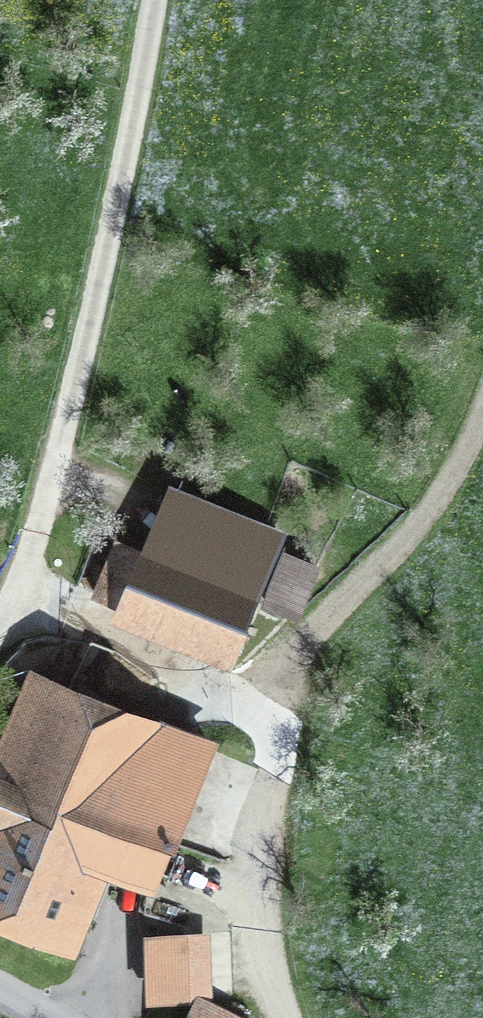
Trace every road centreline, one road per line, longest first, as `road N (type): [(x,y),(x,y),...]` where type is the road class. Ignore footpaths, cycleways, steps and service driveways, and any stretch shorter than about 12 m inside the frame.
road 1 (track): [(482,328),(455,418),(377,542),(261,656),(245,779),(243,977),(262,1017)]
road 2 (track): [(0,610),(34,557),(155,0)]

